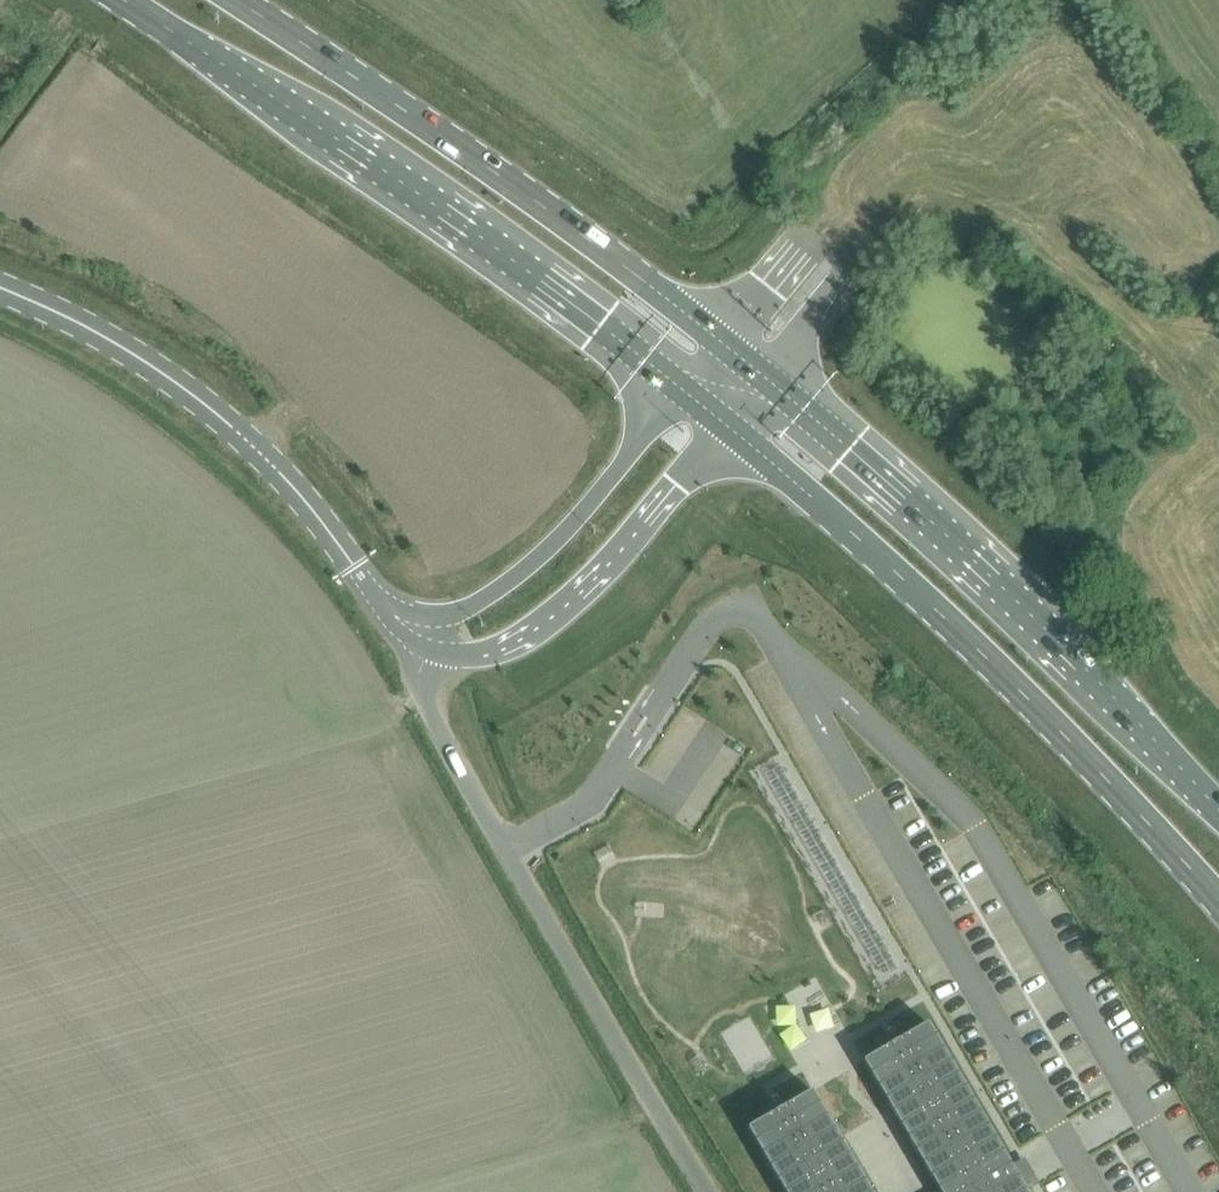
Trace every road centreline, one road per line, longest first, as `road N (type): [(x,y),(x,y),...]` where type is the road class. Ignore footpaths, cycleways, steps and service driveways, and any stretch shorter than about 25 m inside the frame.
road 1 (primary): [(725,426),(946,621),(1218,910)]
road 2 (primary): [(124,0),(375,164),(680,386)]
road 3 (unclassified): [(707,1191),(427,711),(390,611)]
road 4 (primary): [(1218,816),(867,454),(769,370)]
road 5 (primary): [(726,335),(506,173),(229,0)]
road 6 (unclassified): [(390,611),(295,488),(243,437),(131,352),(0,287)]
road 7 (track): [(837,245),(895,190),(944,186),(982,197),(1033,227),(1218,402)]
road 8 (unclassified): [(390,611),(408,636),(446,653),(475,656),(505,644),(555,613),(622,549),(725,426)]
road 9 (unclassified): [(680,386),(539,558),(483,600),(441,617),(390,611)]
road 10 (unclassified): [(769,370),(828,292),(837,245),(792,262),(726,335)]

